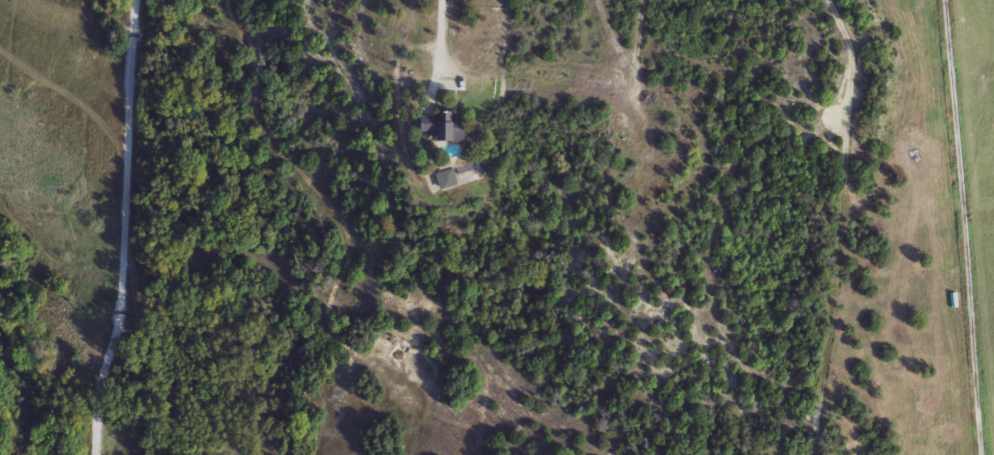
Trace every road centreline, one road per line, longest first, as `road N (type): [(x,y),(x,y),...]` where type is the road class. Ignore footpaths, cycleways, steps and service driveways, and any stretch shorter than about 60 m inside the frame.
road 1 (residential): [(94,454),(95,400),(121,307),(134,0)]
road 2 (residential): [(944,0),(982,454)]

